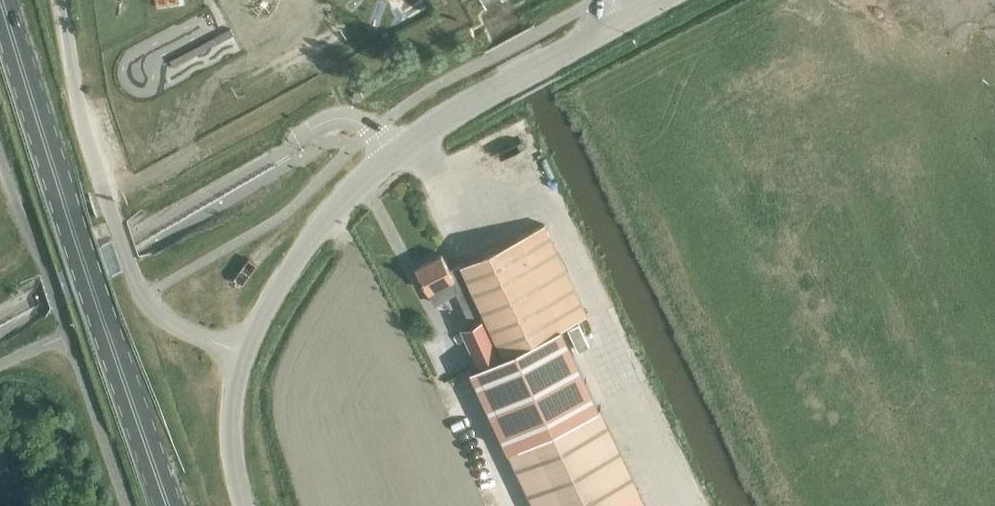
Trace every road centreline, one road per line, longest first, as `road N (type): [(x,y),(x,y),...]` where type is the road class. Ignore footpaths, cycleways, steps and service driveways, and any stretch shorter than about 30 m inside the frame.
road 1 (primary): [(1,0),(166,505)]
road 2 (unclassified): [(0,318),(325,123),(357,121),(391,154)]
road 3 (unclassified): [(246,353),(164,318),(141,295),(84,131),(61,0)]
road 4 (unclassified): [(391,154),(502,82),(621,21)]
road 5 (unclassified): [(391,154),(310,235),(246,353)]
road 6 (unclassified): [(246,353),(231,434),(246,505)]

